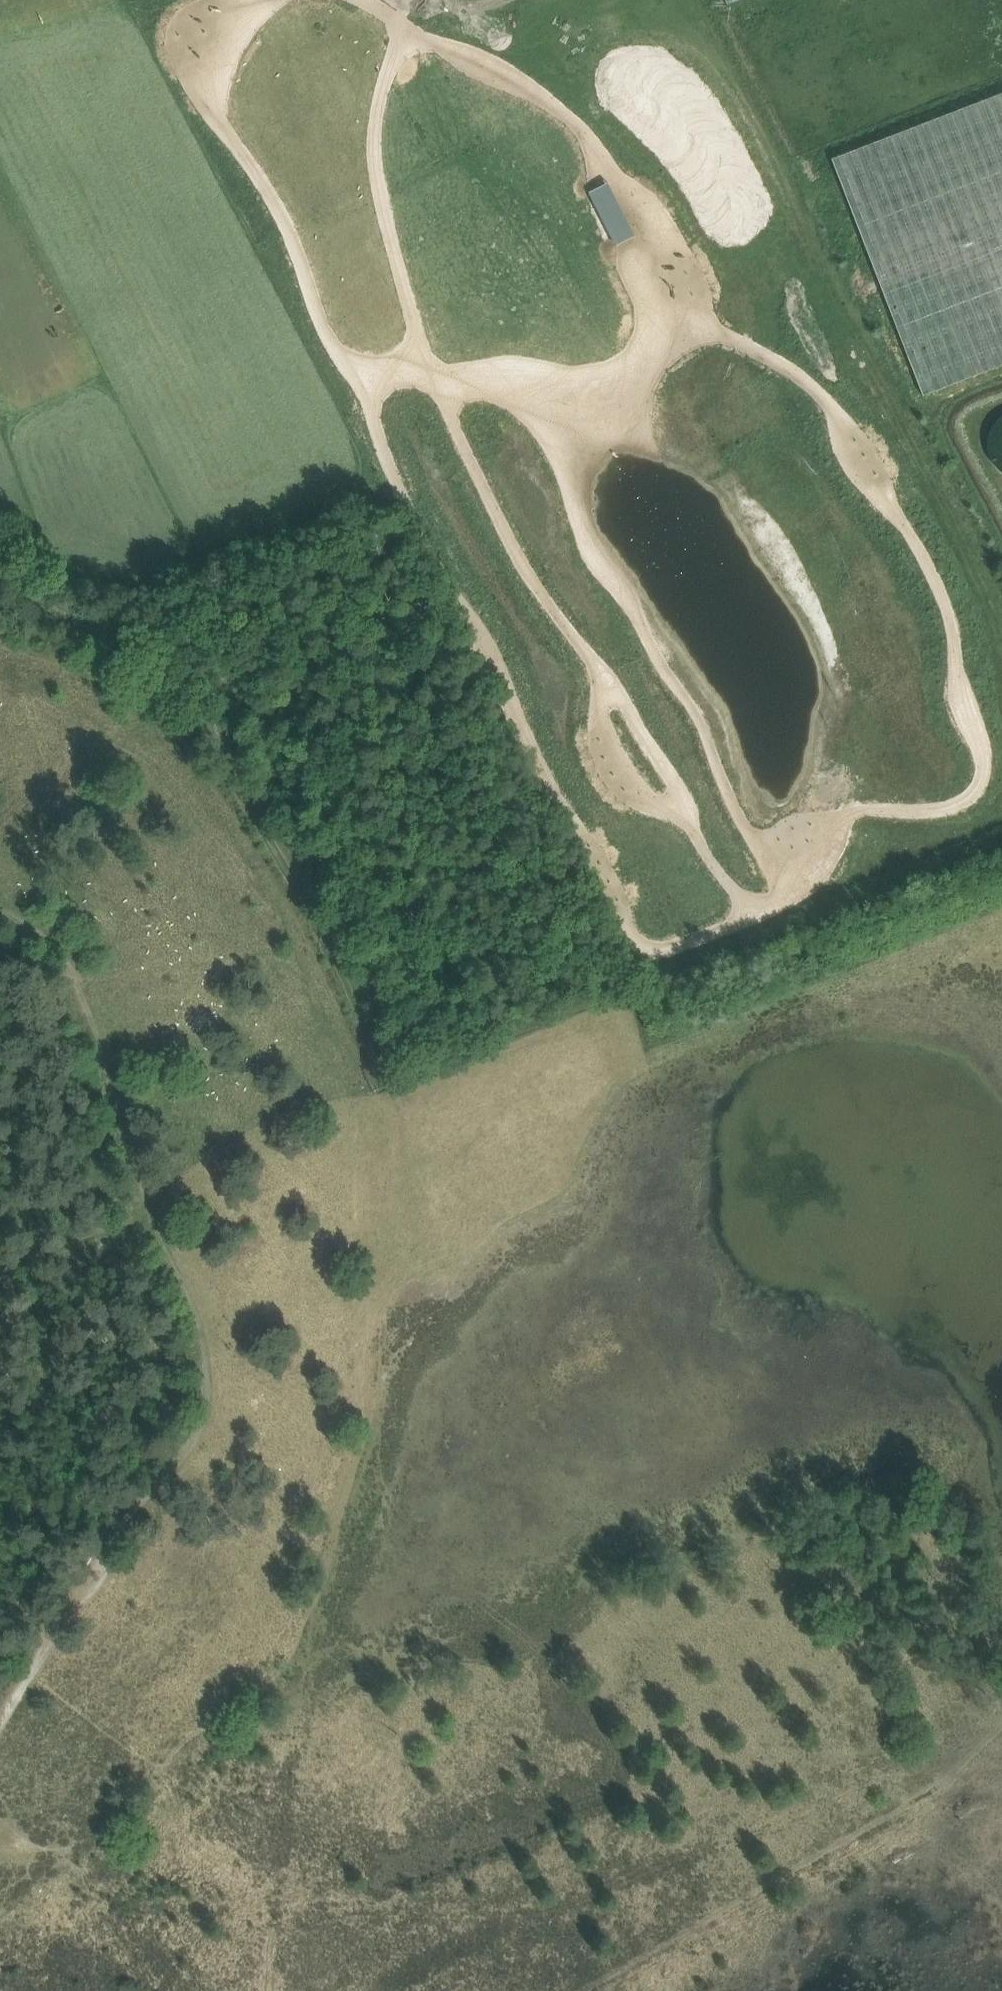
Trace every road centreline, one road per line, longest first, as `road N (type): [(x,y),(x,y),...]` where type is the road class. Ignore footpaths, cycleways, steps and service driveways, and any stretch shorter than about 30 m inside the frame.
road 1 (track): [(0,562),(50,608),(159,651),(303,892),(392,1099)]
road 2 (track): [(148,1207),(0,1272)]

